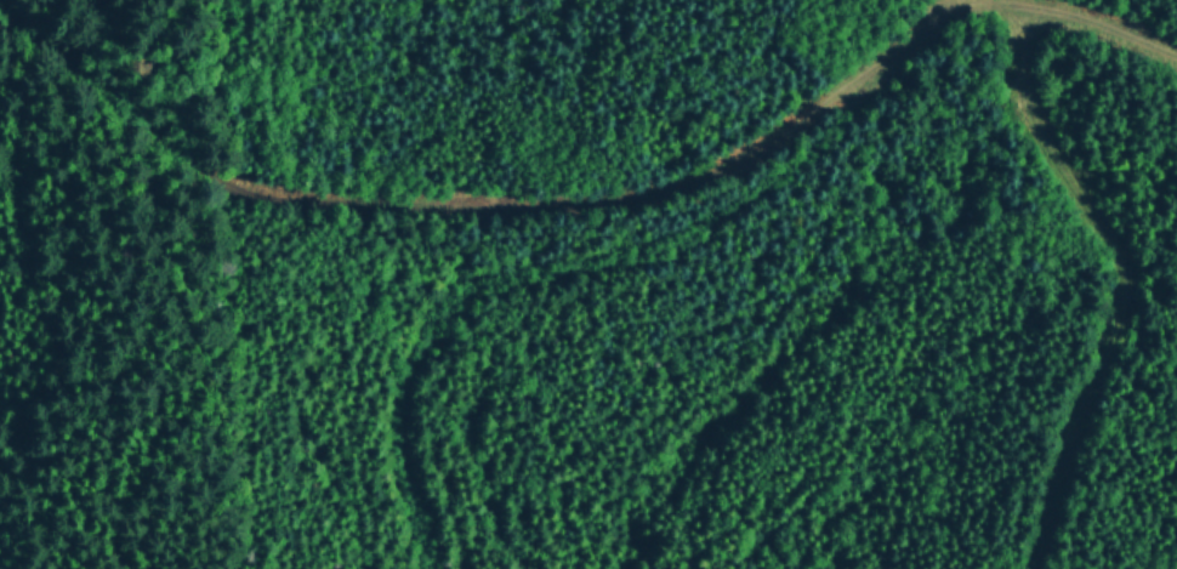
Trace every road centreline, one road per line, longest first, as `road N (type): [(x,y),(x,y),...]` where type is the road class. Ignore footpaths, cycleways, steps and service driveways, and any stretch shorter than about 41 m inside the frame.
road 1 (track): [(22,0),(192,133),(335,183),(643,200),(883,62),(954,2),(975,0)]
road 2 (track): [(427,568),(410,445),(413,382),(433,338),(474,297),(534,273),(660,254),(700,234),(831,138),(883,62)]
road 3 (track): [(1049,568),(1064,450),(1130,322),(1122,266),(1027,115),(1019,74),(1046,7)]
road 4 (track): [(1009,0),(1176,56)]

